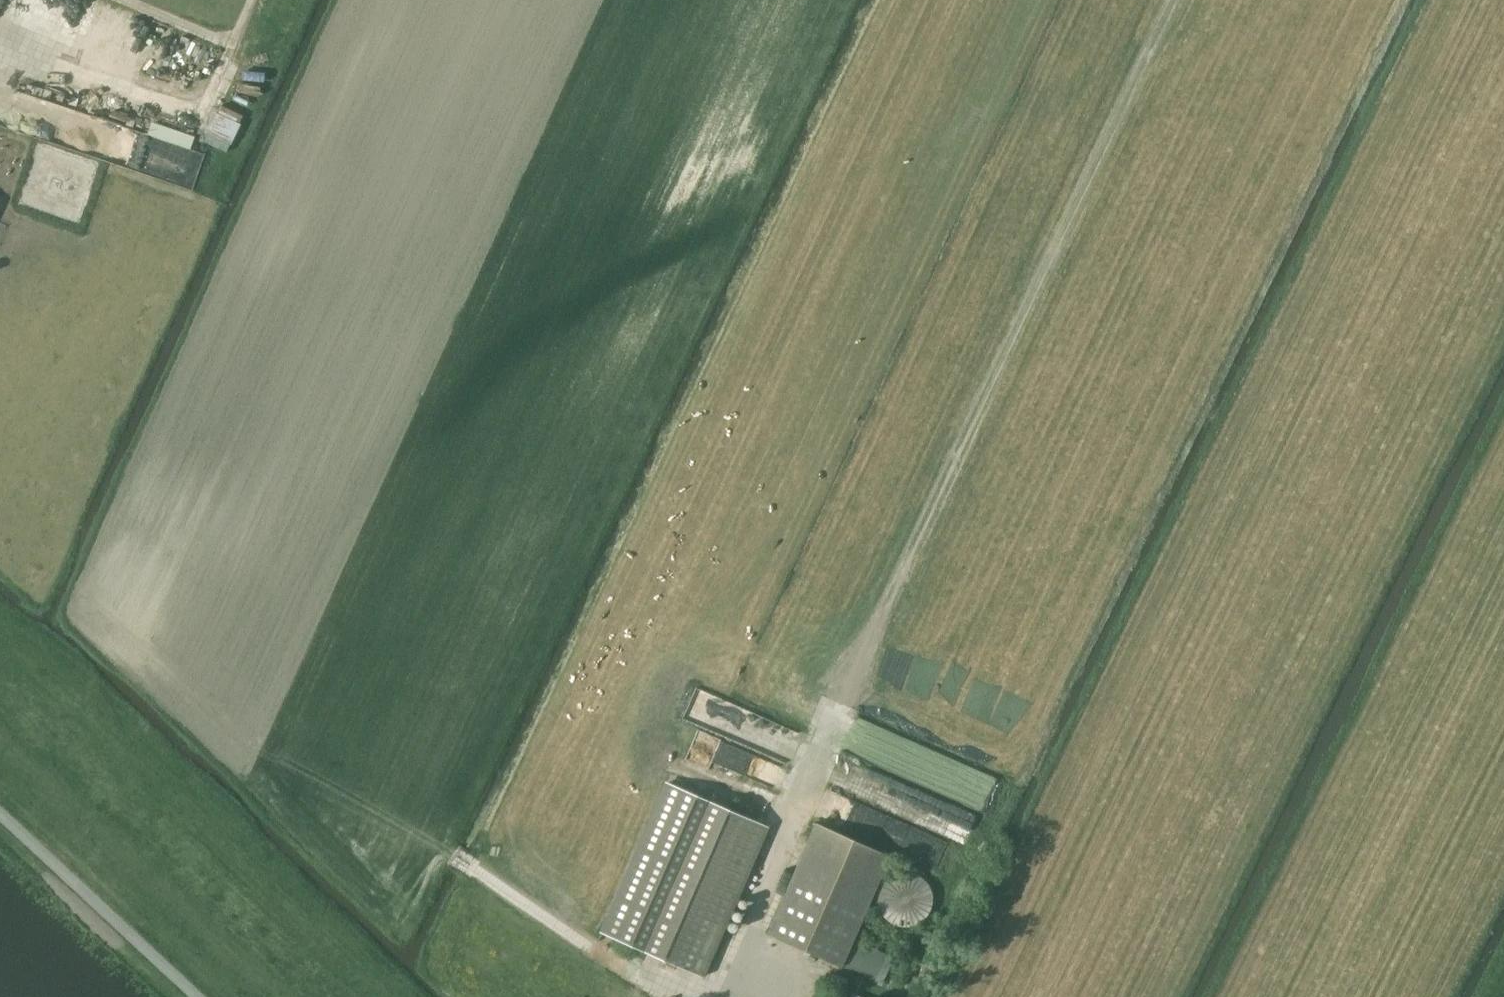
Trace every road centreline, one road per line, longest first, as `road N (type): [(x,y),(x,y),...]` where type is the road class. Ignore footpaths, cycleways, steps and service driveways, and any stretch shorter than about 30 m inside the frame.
road 1 (unclassified): [(0,817),(194,996)]
road 2 (track): [(195,138),(256,0)]

